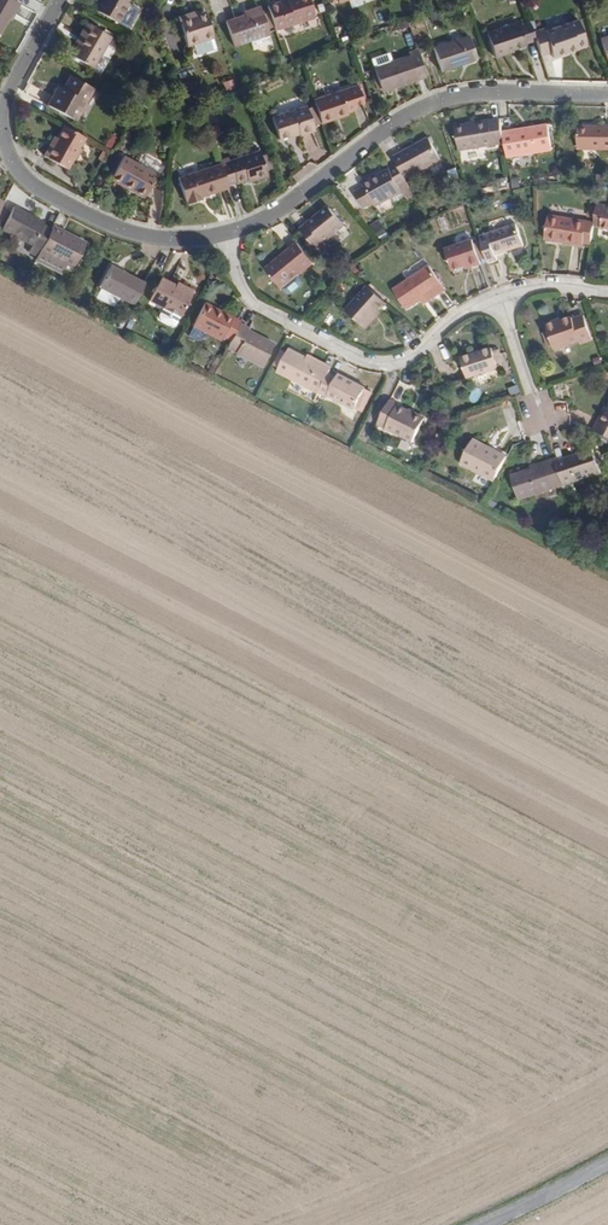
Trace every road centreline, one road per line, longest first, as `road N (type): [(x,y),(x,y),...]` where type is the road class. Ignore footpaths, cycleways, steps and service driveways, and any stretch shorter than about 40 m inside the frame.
road 1 (residential): [(607,96),(478,94),(436,102),(256,224),(223,233)]
road 2 (residential): [(223,233),(185,240),(103,223),(28,184),(8,157),(4,94),(57,0)]
road 3 (residential): [(223,233),(259,311),(364,365),(413,362),(474,312),(503,302)]
road 4 (unclassified): [(483,1224),(607,1161)]
road 5 (residential): [(503,302),(541,420)]

